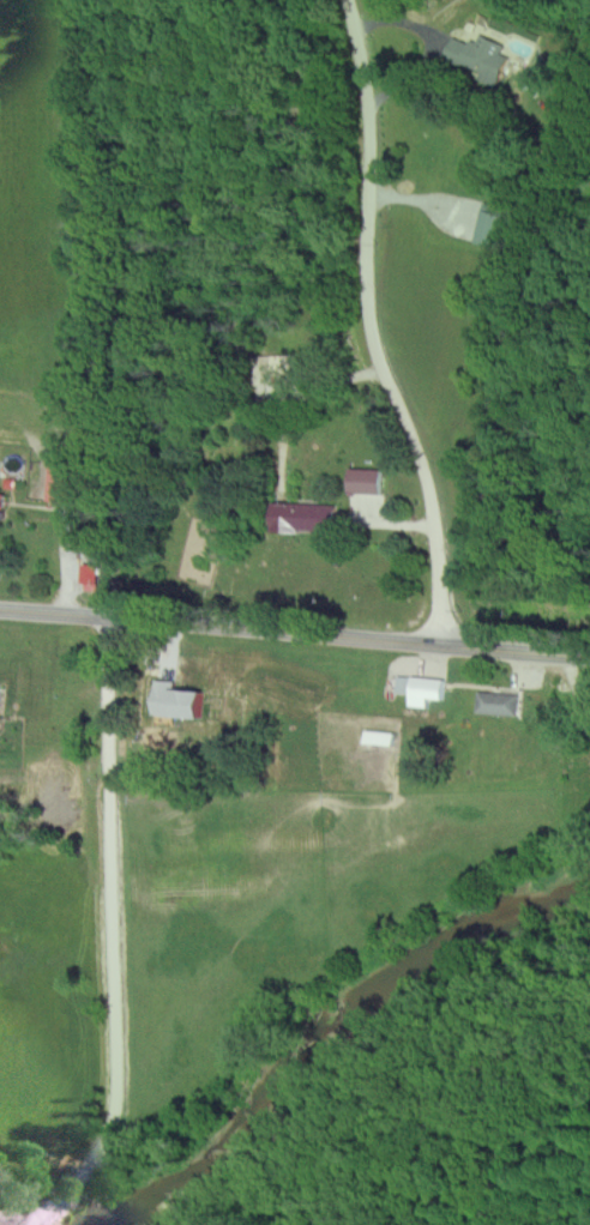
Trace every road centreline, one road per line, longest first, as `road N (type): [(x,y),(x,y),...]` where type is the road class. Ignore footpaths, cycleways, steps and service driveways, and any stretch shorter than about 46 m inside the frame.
road 1 (residential): [(440,647),(421,447),(377,356),(367,314),(369,120),(345,0)]
road 2 (residential): [(26,1224),(108,1139),(118,1100),(106,618)]
road 3 (primary): [(440,647),(0,611)]
road 4 (primary): [(589,654),(440,647)]

